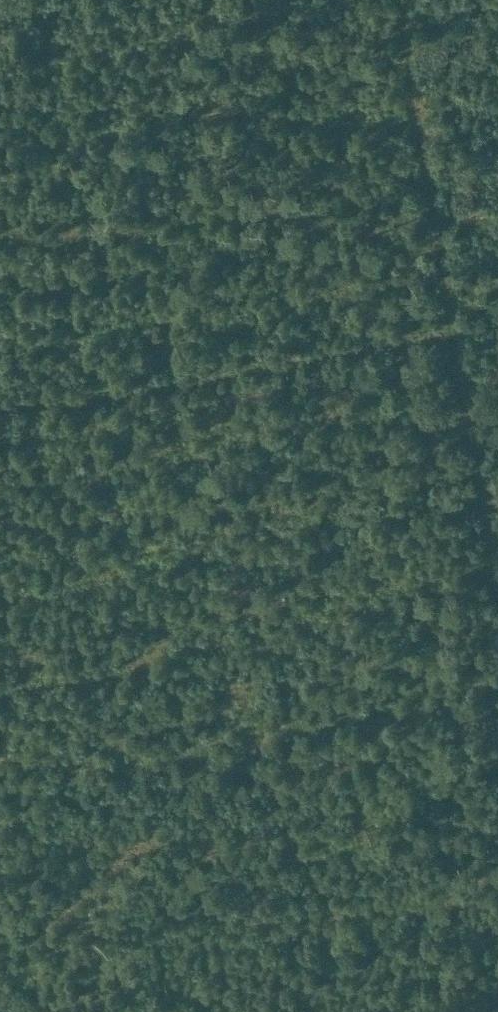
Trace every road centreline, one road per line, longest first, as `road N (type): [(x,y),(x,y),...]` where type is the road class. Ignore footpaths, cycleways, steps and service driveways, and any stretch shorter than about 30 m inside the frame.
road 1 (track): [(404,0),(497,562)]

